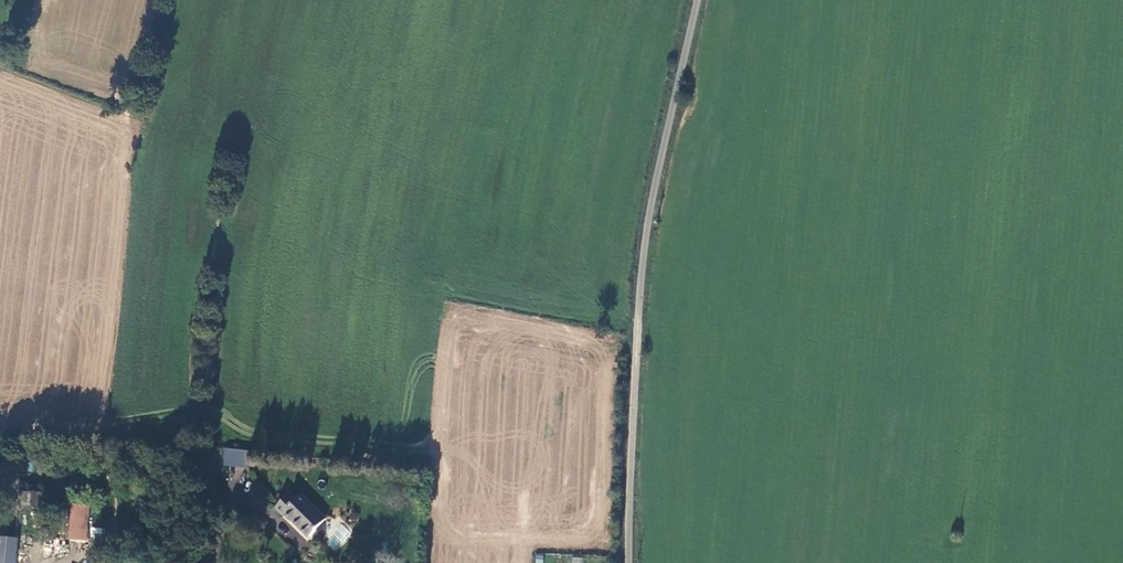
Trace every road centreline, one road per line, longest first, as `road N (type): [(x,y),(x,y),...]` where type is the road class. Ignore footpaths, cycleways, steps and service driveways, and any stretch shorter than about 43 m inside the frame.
road 1 (unclassified): [(629,562),(640,291),(697,0)]

